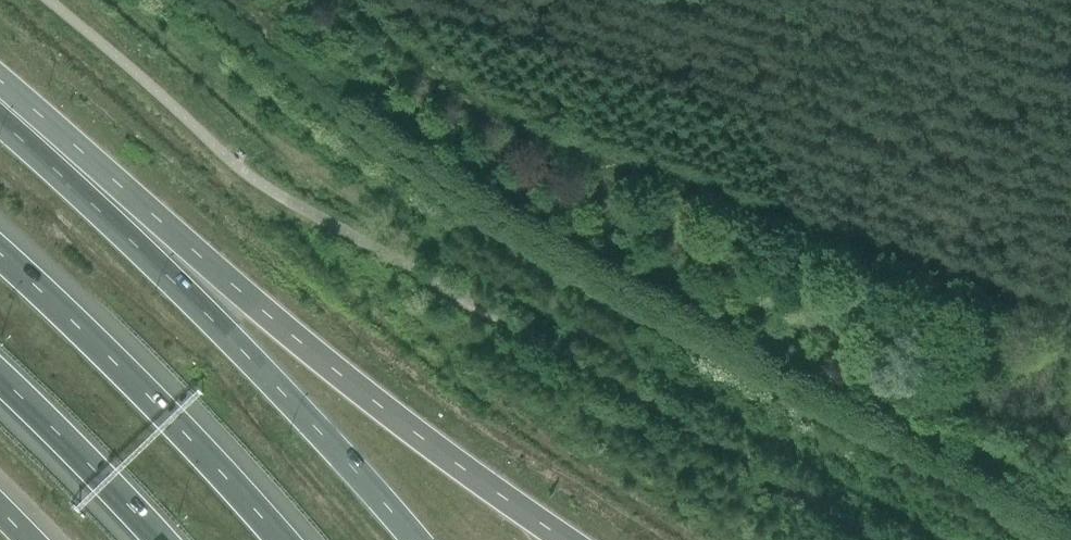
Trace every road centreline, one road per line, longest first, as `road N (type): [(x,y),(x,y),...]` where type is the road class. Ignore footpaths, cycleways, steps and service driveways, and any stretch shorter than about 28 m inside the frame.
road 1 (trunk): [(561,539),(388,418),(0,85)]
road 2 (trunk): [(409,539),(225,336),(0,124)]
road 3 (motorway): [(279,539),(0,258)]
road 4 (motorway): [(0,379),(156,539)]

